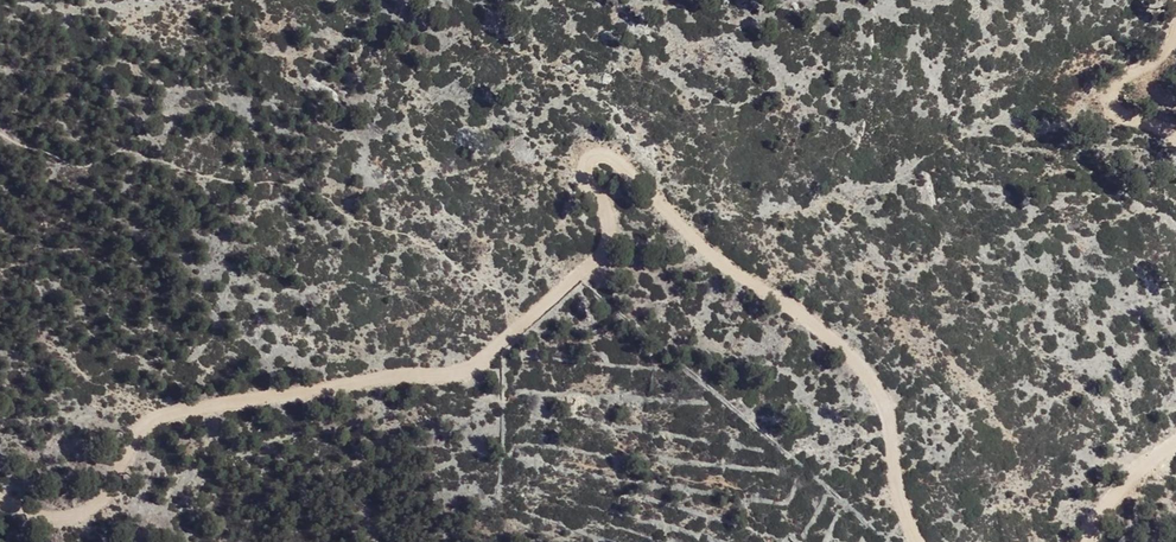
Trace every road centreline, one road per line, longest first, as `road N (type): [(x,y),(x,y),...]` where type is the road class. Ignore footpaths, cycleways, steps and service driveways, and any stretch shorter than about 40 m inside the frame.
road 1 (track): [(914,541),(884,414),(861,363),(688,233),(602,155),(585,161),(581,173),(605,224),(600,251),(475,363),(198,403),(138,429),(107,490),(89,507),(33,512),(0,497)]
road 2 (track): [(1165,0),(1164,42),(1104,78),(1096,108),(1175,138)]
road 3 (track): [(1175,442),(1086,522),(1083,541)]

